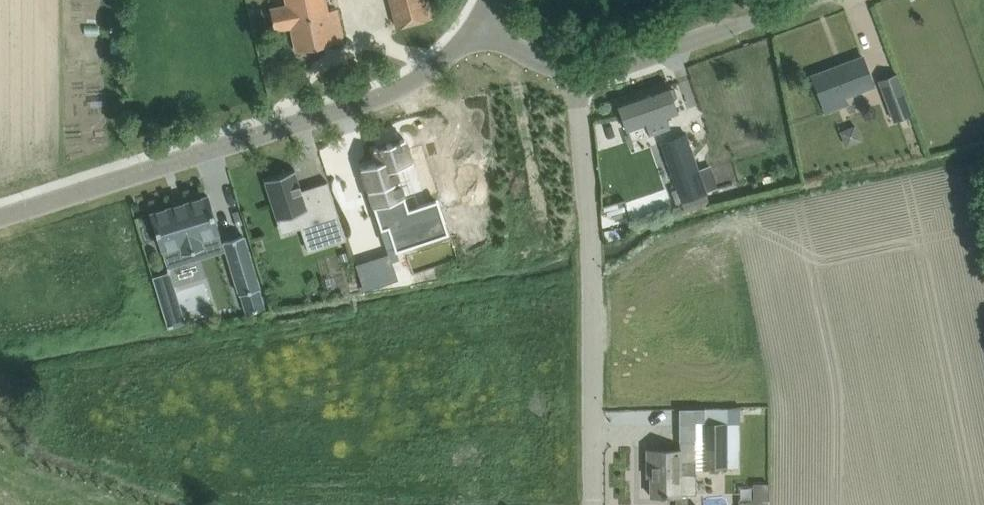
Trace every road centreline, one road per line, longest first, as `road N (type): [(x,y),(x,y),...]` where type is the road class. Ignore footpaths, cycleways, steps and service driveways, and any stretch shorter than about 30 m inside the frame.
road 1 (tertiary): [(0,216),(366,103),(427,69),(466,29)]
road 2 (unclassified): [(578,75),(592,241),(594,504)]
road 3 (unclassified): [(578,75),(664,54),(804,0)]
road 4 (unclassified): [(466,29),(481,52),(578,75)]

